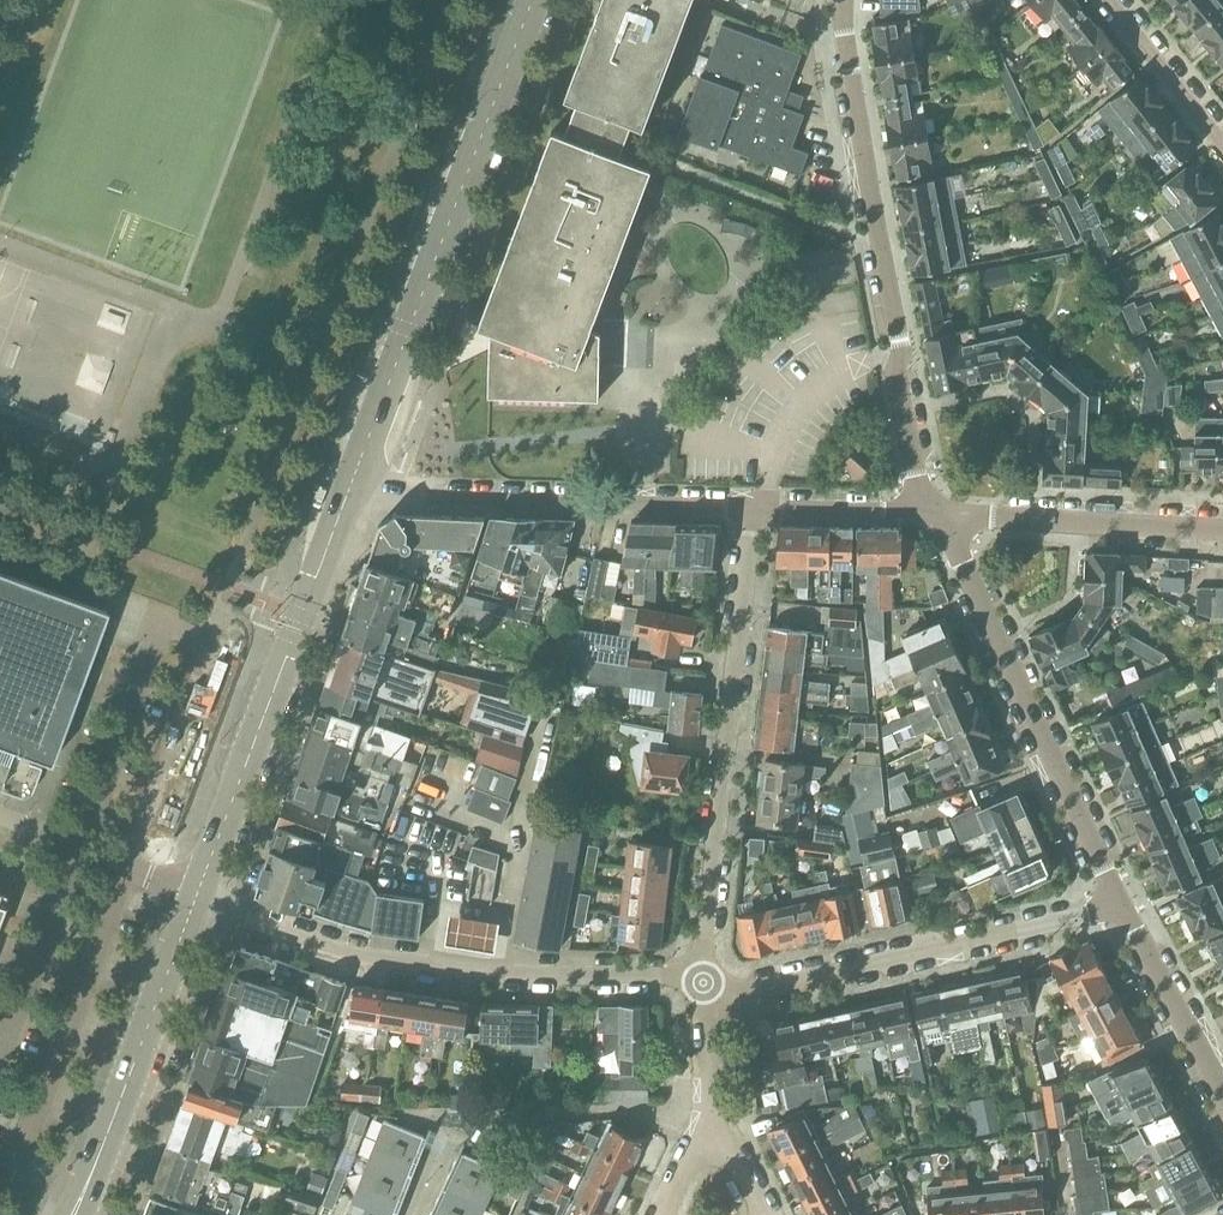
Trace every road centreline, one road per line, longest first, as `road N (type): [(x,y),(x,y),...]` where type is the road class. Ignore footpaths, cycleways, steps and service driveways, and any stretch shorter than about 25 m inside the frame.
road 1 (residential): [(196,896),(386,959),(704,982)]
road 2 (tertiary): [(353,486),(532,0)]
road 3 (residential): [(922,509),(896,368),(903,344),(847,51),(848,0)]
road 4 (residential): [(704,982),(754,505)]
road 5 (tertiary): [(196,896),(353,486)]
road 6 (residential): [(1119,905),(945,515)]
road 7 (residential): [(704,982),(750,991),(1119,905)]
road 8 (residential): [(754,505),(423,496),(353,486)]
road 9 (tertiary): [(77,1214),(196,896)]
road 10 (residential): [(945,515),(1222,528)]
road 11 (residential): [(196,896),(0,822)]
road 12 (residential): [(1222,1087),(1119,905)]
road 13 (residential): [(1112,0),(1222,141)]
road 14 (residential): [(922,509),(754,505)]
road 15 (residential): [(764,1214),(712,1103)]
road 16 (residential): [(712,1103),(704,982)]
road 17 (residential): [(664,1214),(712,1103)]

